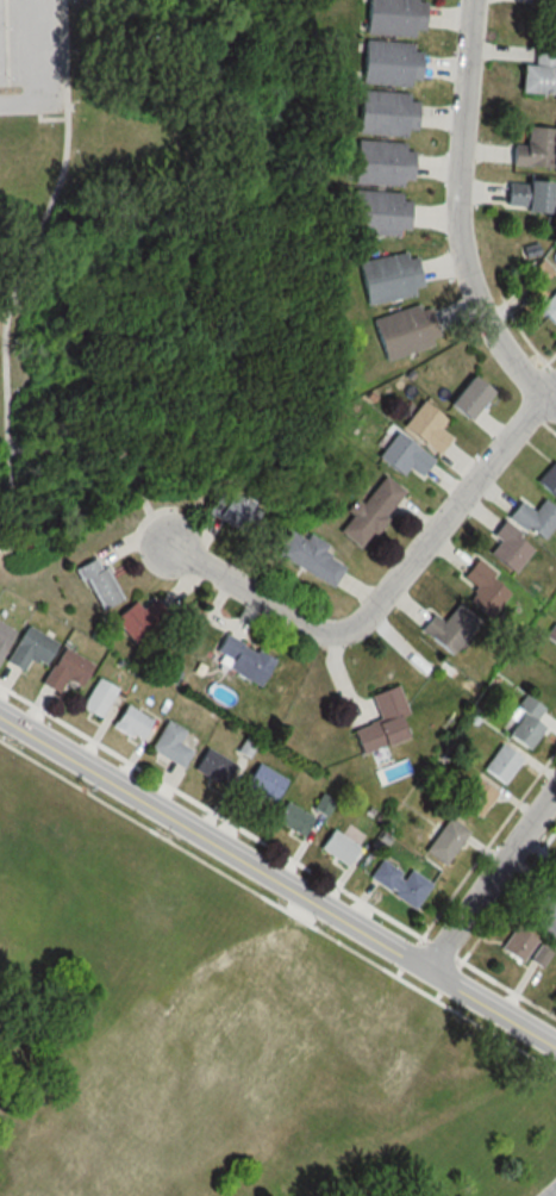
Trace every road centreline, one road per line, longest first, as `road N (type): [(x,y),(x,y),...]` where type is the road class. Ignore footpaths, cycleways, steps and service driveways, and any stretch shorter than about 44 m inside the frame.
road 1 (residential): [(555,1043),(0,718)]
road 2 (residential): [(555,401),(500,343),(466,256),(461,188),(476,0)]
road 3 (residential): [(551,397),(356,615),(333,628)]
road 4 (residential): [(421,964),(555,778)]
road 5 (residential): [(333,628),(294,622),(169,541)]

